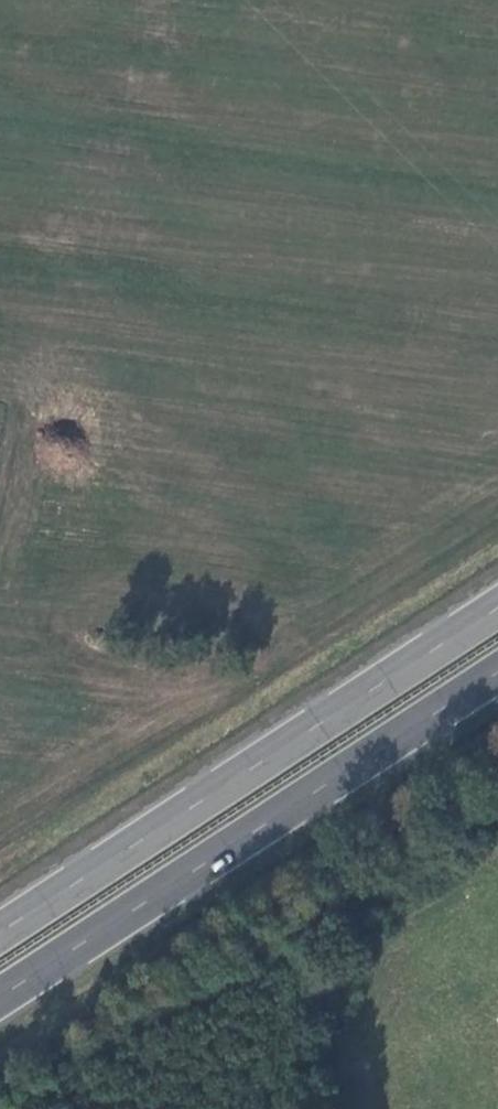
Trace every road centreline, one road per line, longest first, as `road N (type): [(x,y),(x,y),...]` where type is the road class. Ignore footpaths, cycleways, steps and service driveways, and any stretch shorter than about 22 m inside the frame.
road 1 (trunk): [(497,609),(0,936)]
road 2 (trunk): [(0,1000),(497,673)]

